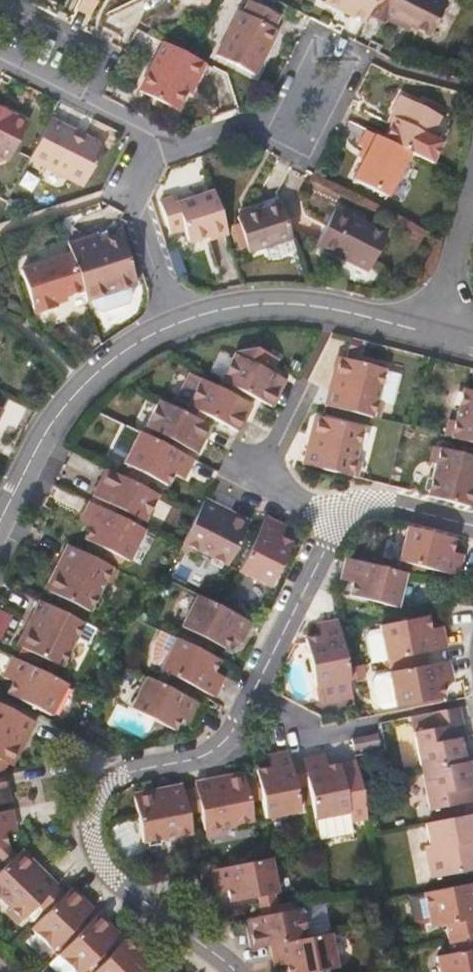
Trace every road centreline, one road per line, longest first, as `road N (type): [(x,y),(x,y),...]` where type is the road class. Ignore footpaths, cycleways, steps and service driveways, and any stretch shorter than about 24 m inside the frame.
road 1 (residential): [(340,521),(225,742),(200,758),(118,775),(92,809),(98,858),(234,971)]
road 2 (residential): [(436,335),(292,304),(248,305),(171,325)]
road 3 (residential): [(171,325),(121,353),(82,388),(47,431),(0,522)]
road 4 (residential): [(171,325),(127,186),(149,156)]
road 5 (residential): [(0,2),(103,55),(81,100)]
road 6 (residential): [(359,56),(310,158),(265,136)]
road 7 (residential): [(265,136),(315,35),(359,56)]
road 8 (residential): [(472,191),(436,335)]
road 9 (residential): [(472,528),(382,505),(349,508),(340,521)]
road 10 (residential): [(149,156),(247,128),(265,136)]

